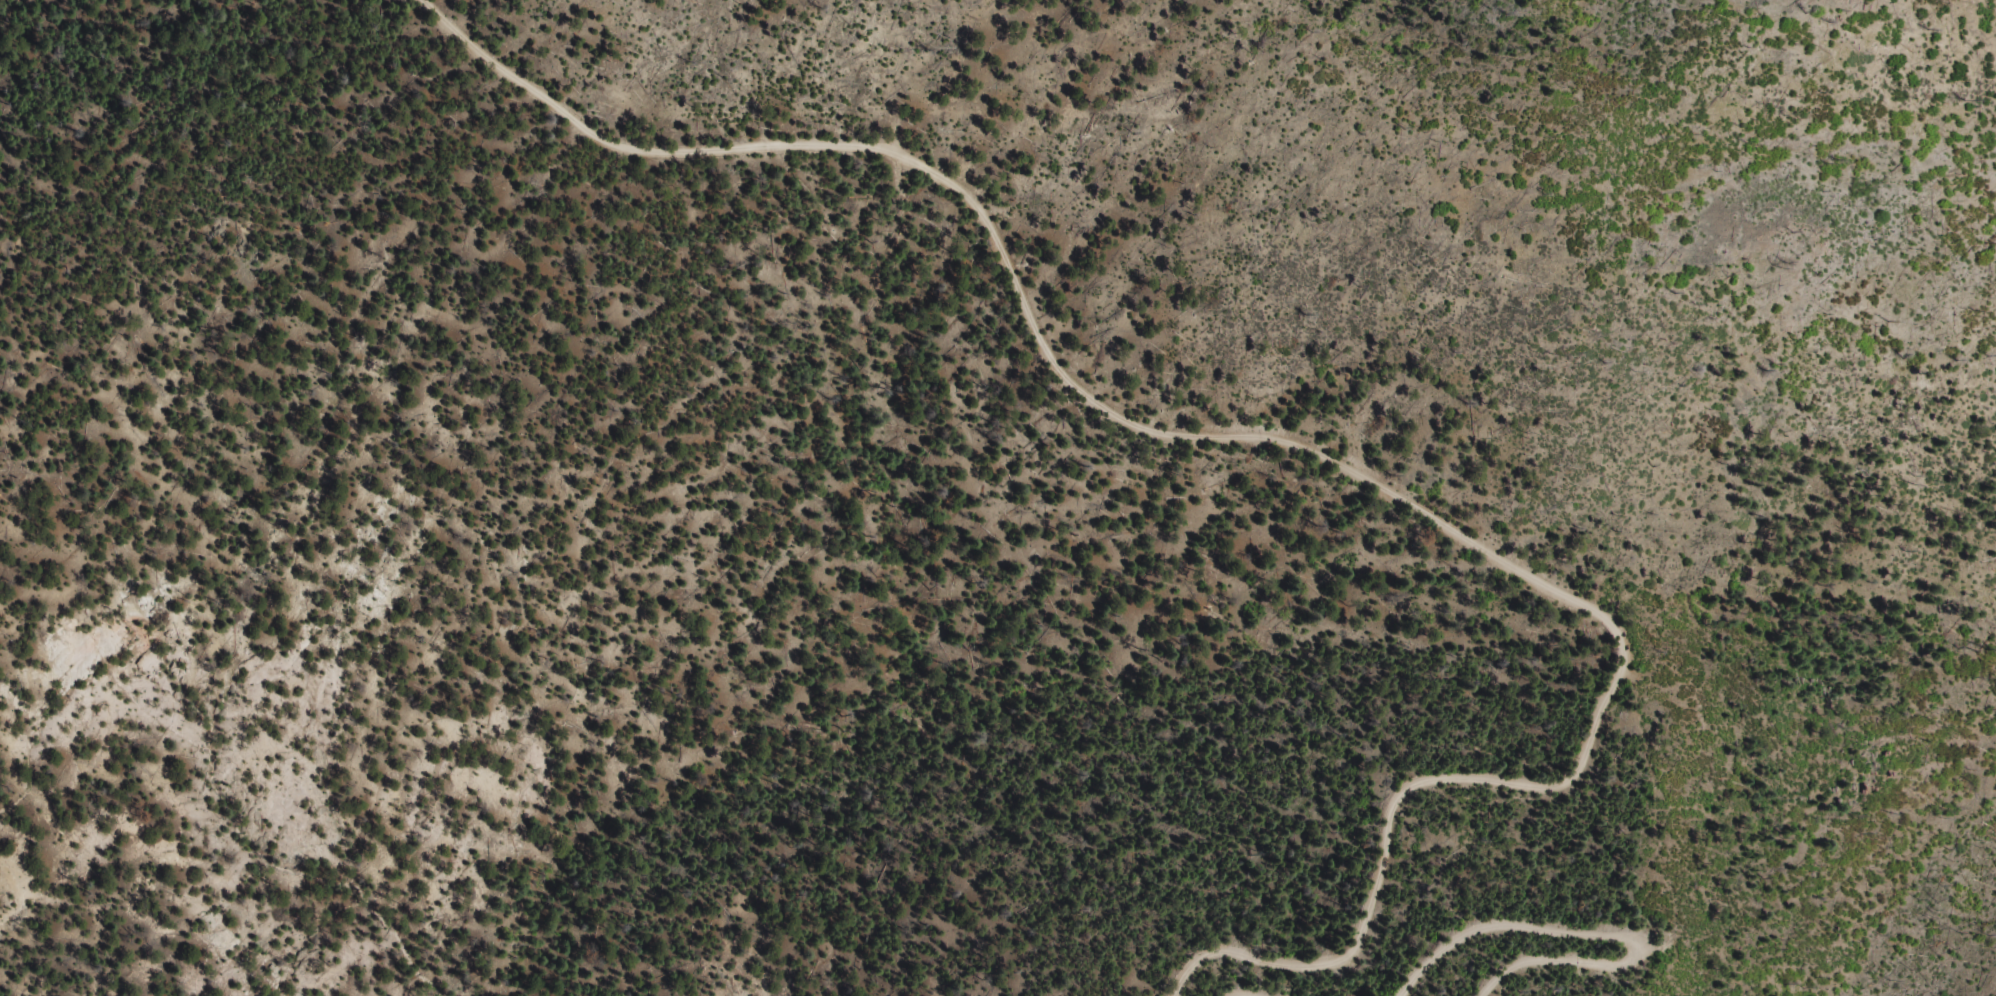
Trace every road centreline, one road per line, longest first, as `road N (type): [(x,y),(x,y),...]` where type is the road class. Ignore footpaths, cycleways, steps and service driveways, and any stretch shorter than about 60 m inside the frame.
road 1 (residential): [(417,0),(495,69),(610,147),(867,147),(922,168),(970,202),(1052,369),(1110,418),(1167,438),(1275,439),(1299,449),(1609,627),(1619,659),(1573,777),(1546,790),(1431,781),(1404,791),(1392,805),(1354,951),(1322,968),(1201,957),(1174,995)]
road 2 (residential): [(1399,995),(1455,941),(1487,928),(1624,939),(1633,947),(1625,968),(1515,966),(1481,995)]

